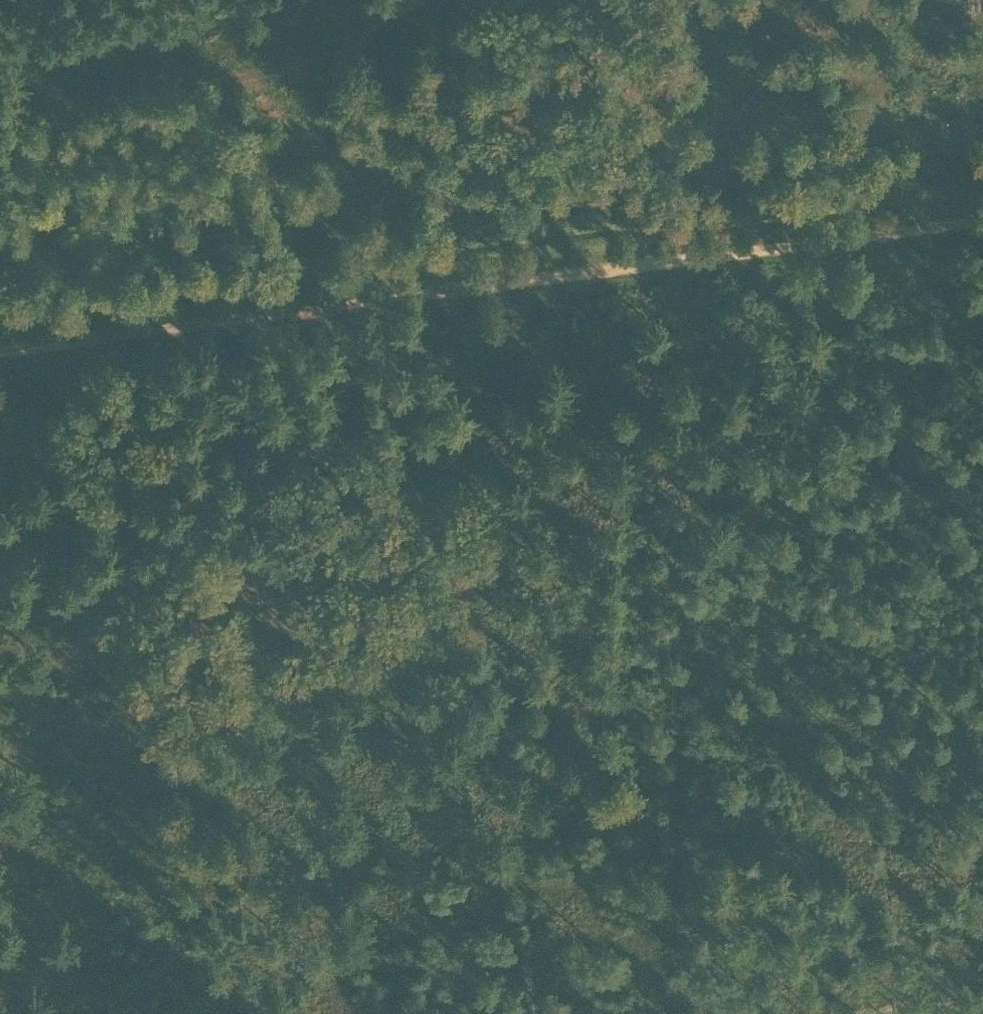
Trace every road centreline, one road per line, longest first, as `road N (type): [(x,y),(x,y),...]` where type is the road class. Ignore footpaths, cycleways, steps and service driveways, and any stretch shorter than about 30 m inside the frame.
road 1 (track): [(982,220),(0,346)]
road 2 (track): [(982,995),(859,1013)]

